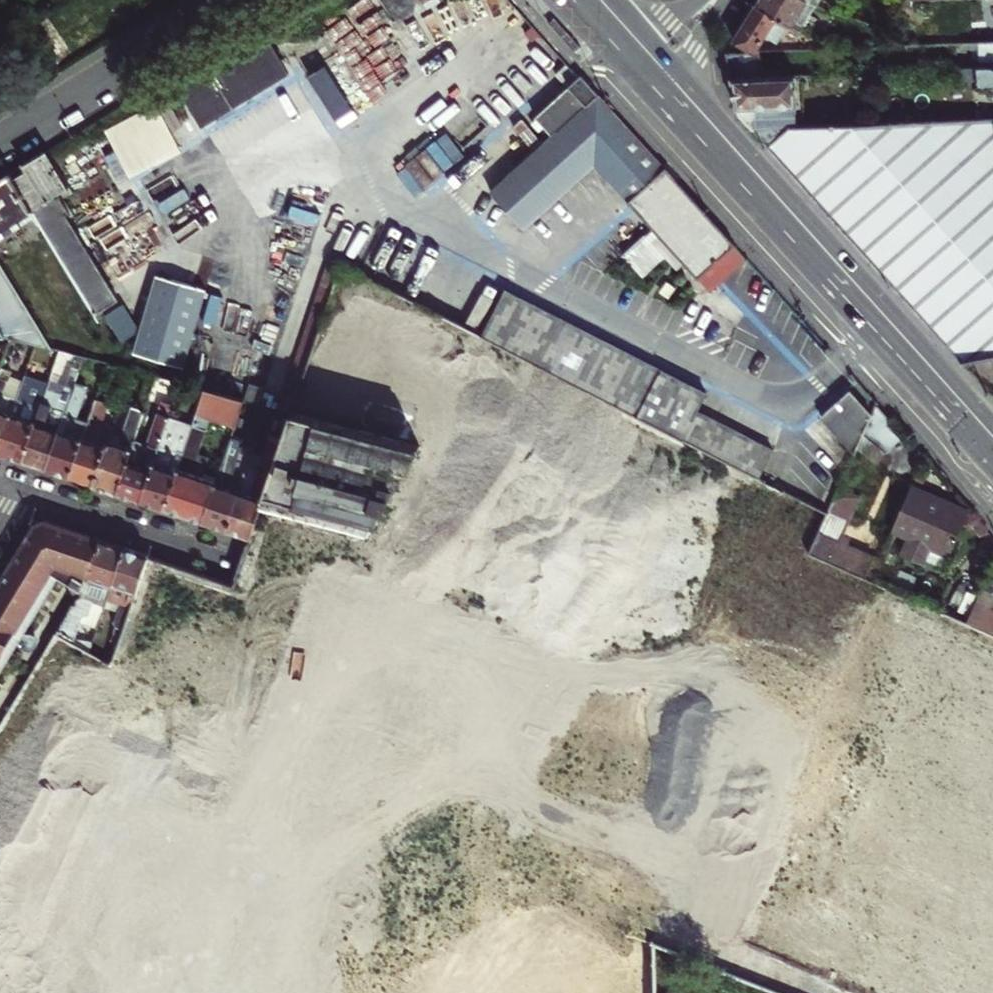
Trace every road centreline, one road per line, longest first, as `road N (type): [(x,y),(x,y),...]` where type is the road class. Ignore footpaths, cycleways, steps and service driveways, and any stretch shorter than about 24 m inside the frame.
road 1 (primary): [(657,94),(992,472)]
road 2 (primary): [(992,424),(676,72)]
road 3 (residential): [(0,141),(227,0)]
road 4 (residential): [(21,492),(235,563)]
road 5 (primary): [(569,0),(657,94)]

